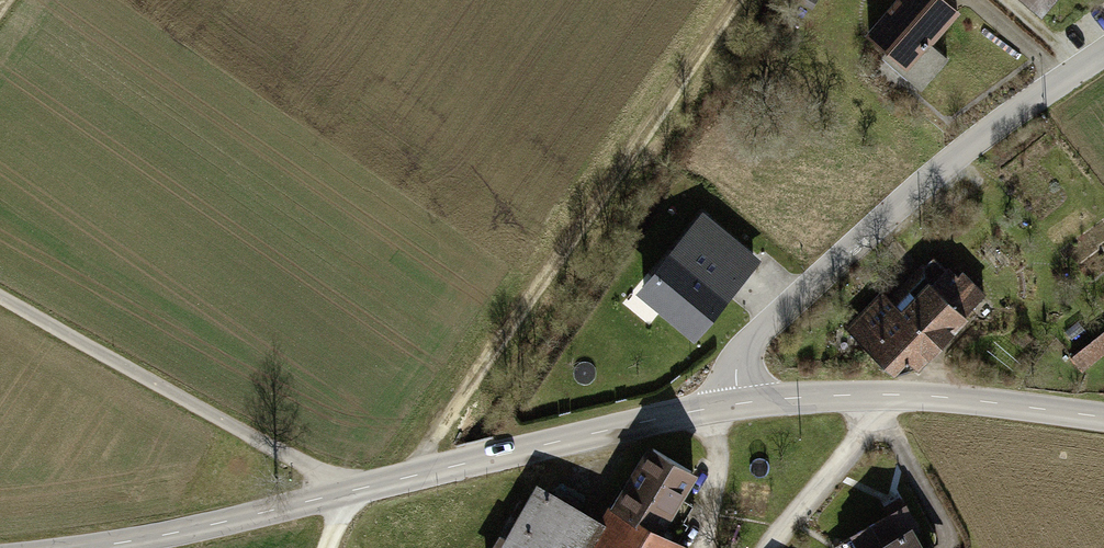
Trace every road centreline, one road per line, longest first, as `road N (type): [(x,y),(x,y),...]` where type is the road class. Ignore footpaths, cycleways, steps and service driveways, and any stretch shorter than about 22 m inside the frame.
road 1 (tertiary): [(87,547),(738,404)]
road 2 (track): [(417,476),(747,0)]
road 3 (residential): [(738,404),(736,364),(748,343),(915,185),(1103,52)]
road 4 (tertiary): [(738,404),(905,395),(1103,416)]

